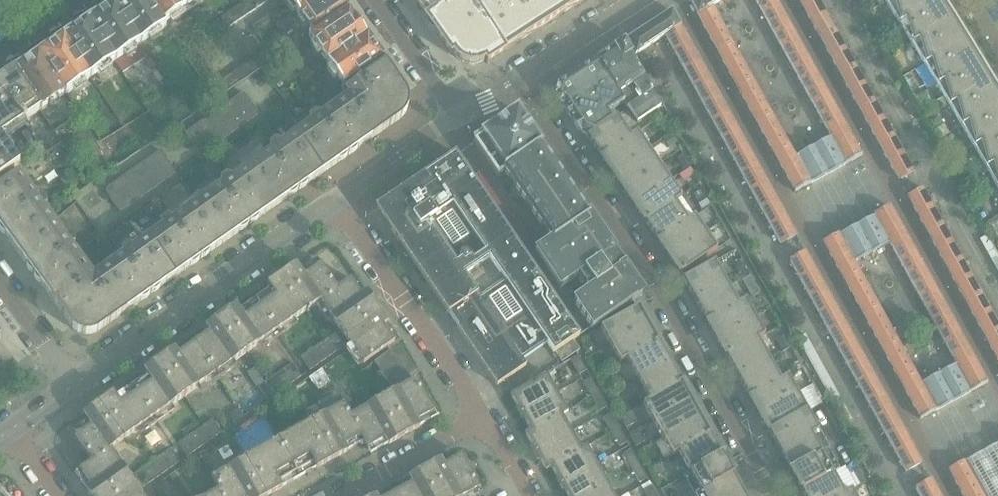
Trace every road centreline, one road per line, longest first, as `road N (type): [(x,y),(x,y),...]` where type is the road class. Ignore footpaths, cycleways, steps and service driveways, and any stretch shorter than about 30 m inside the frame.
road 1 (residential): [(518,79),(669,306),(775,495)]
road 2 (residential): [(335,198),(76,382)]
road 3 (residential): [(489,419),(335,198)]
road 4 (residential): [(489,419),(350,495)]
road 5 (residential): [(455,111),(335,198)]
road 6 (residential): [(636,0),(518,79)]
road 7 (residential): [(455,111),(377,0)]
road 8 (residential): [(76,382),(0,278)]

